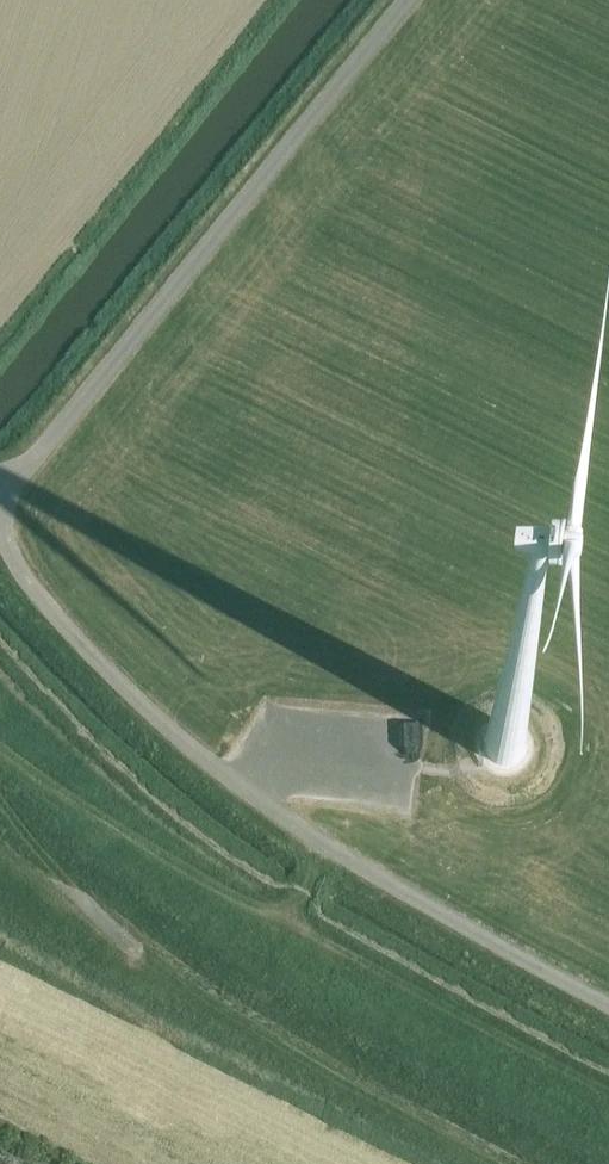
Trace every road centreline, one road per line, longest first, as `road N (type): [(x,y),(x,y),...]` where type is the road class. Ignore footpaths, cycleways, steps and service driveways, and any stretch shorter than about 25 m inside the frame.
road 1 (track): [(608,1012),(375,883),(228,785),(120,692),(0,548)]
road 2 (track): [(0,677),(160,826),(373,969),(608,1097)]
road 3 (track): [(0,749),(159,859),(327,939)]

